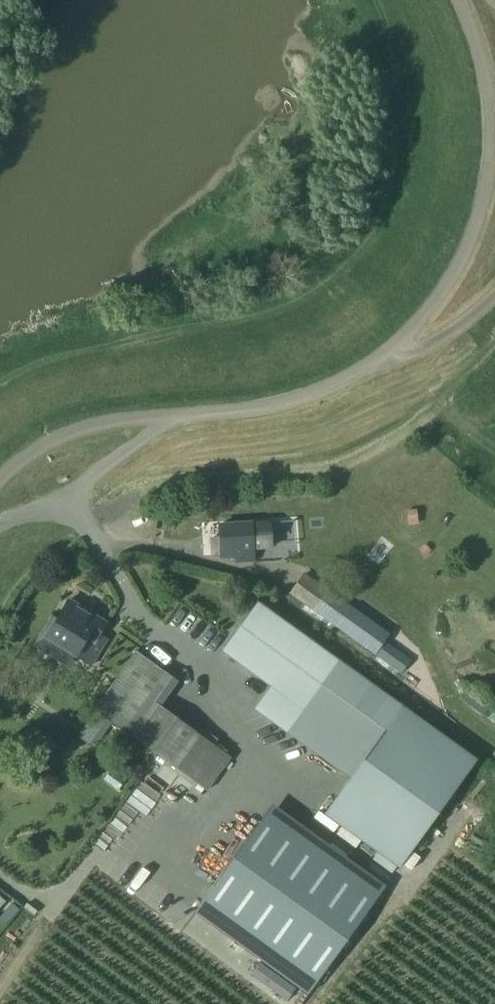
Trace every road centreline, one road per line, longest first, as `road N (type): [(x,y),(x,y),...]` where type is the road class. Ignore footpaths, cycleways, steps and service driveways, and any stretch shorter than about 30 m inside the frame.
road 1 (unclassified): [(459,0),(489,96),(490,155),(472,236),(418,321),(359,371),(296,398),(79,429),(29,454),(0,482)]

